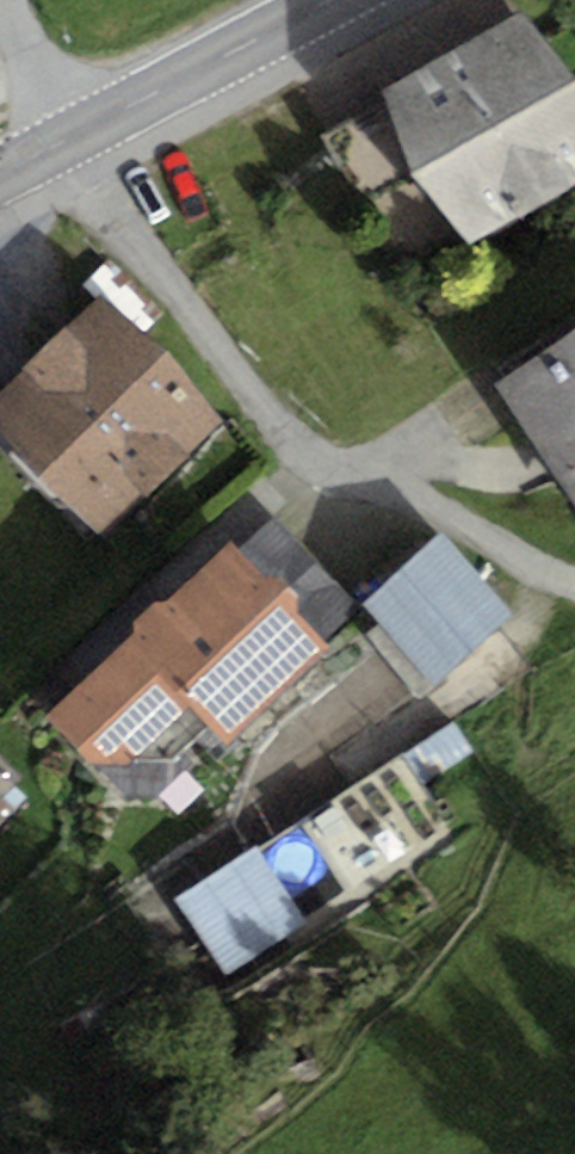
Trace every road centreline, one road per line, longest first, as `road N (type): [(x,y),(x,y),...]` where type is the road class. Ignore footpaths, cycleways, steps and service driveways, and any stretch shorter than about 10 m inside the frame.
road 1 (residential): [(574,583),(300,448),(61,141)]
road 2 (tertiary): [(61,141),(319,0)]
road 3 (residential): [(61,141),(4,0)]

